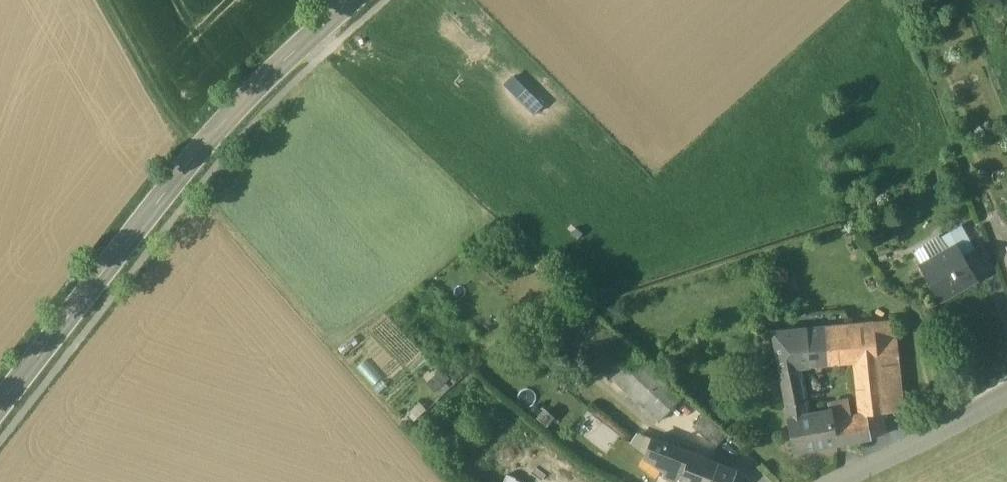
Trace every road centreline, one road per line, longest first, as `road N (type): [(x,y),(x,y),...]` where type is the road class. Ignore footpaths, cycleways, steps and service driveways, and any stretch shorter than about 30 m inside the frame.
road 1 (secondary): [(351,0),(248,96),(0,406)]
road 2 (residential): [(844,481),(1006,396)]
road 3 (track): [(198,154),(112,0)]

